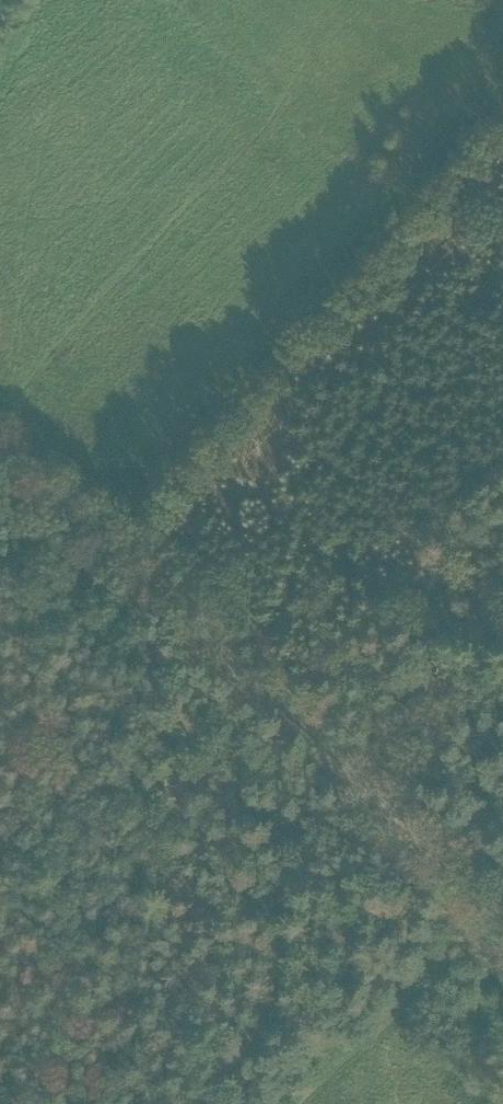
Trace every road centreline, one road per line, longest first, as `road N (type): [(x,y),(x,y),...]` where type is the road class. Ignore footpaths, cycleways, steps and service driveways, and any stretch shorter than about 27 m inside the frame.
road 1 (track): [(0,434),(502,922)]

